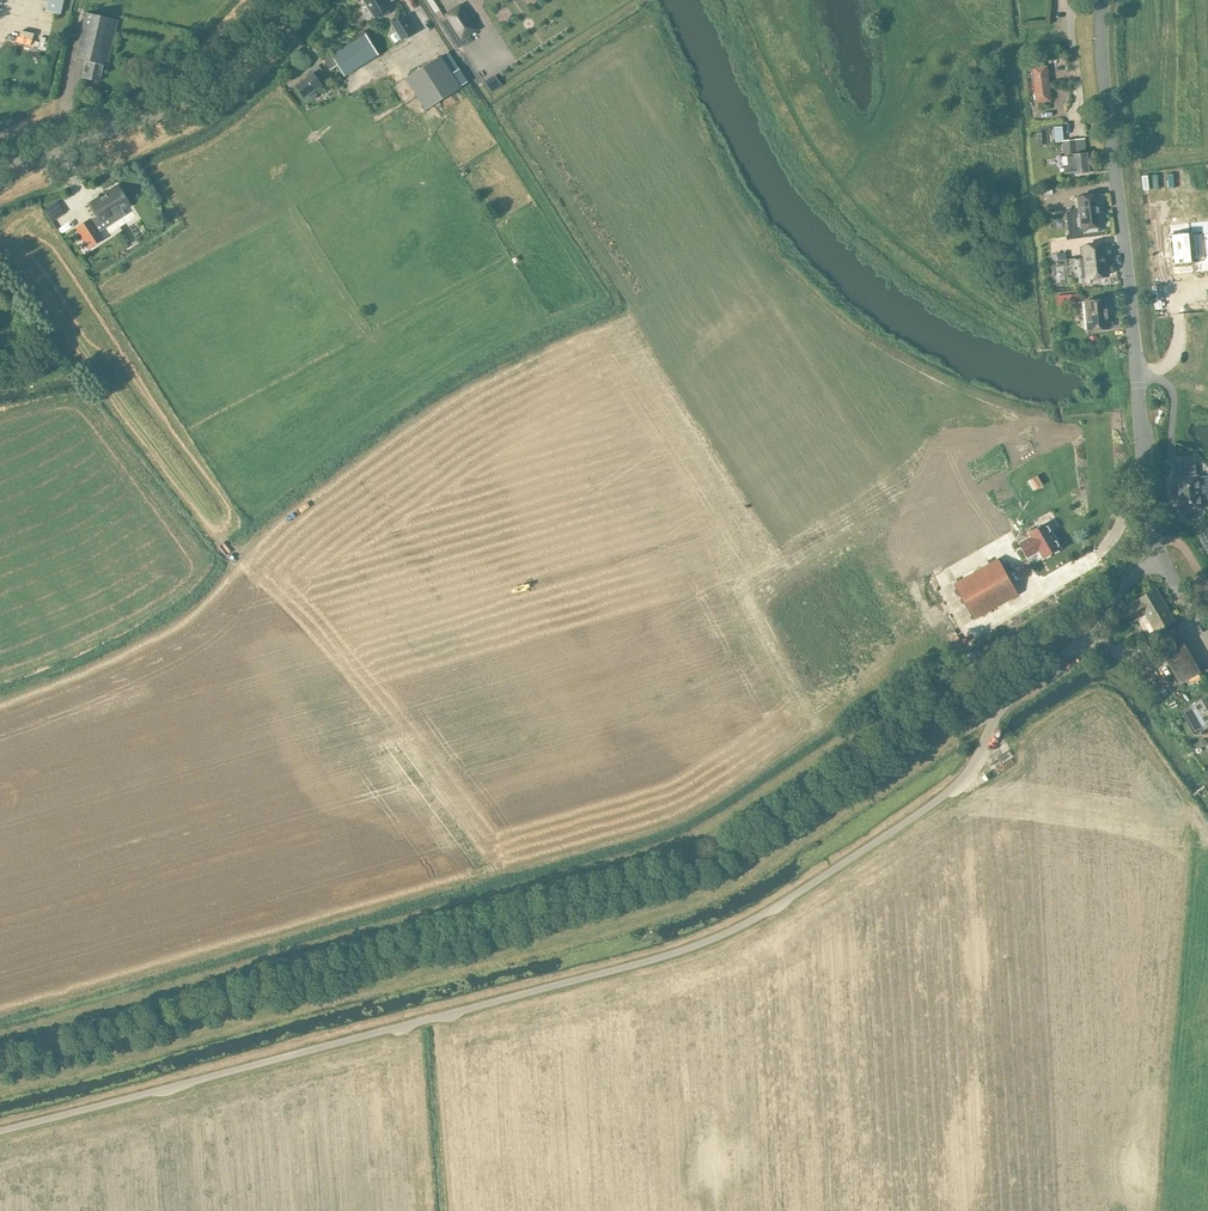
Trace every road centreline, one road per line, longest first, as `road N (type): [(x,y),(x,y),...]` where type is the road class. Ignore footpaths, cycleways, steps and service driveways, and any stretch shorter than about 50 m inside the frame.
road 1 (unclassified): [(0,1129),(672,953),(734,928),(949,791),(998,712),(1056,661),(1155,549)]
road 2 (track): [(0,1036),(676,848),(1059,605),(1103,572),(1117,532)]
road 3 (track): [(0,1089),(632,919),(732,882),(961,733)]
road 4 (unclassified): [(1155,549),(1102,62),(1103,0)]
road 5 (unclassified): [(0,164),(167,108),(232,61),(286,0)]
road 6 (track): [(1163,381),(1200,348),(1207,325),(1200,272)]

